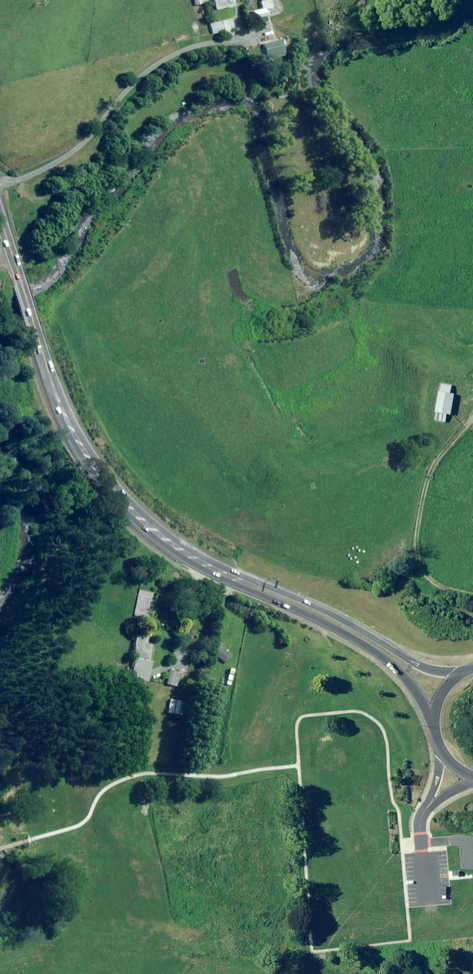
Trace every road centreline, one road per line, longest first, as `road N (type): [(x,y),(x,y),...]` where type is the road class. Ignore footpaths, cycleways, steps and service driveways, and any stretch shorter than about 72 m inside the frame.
road 1 (trunk): [(217,571),(130,512),(88,460),(57,399),(0,218)]
road 2 (trunk): [(434,725),(404,676),(370,649),(217,571)]
road 3 (trunk): [(217,571),(314,606),(423,667),(460,673)]

